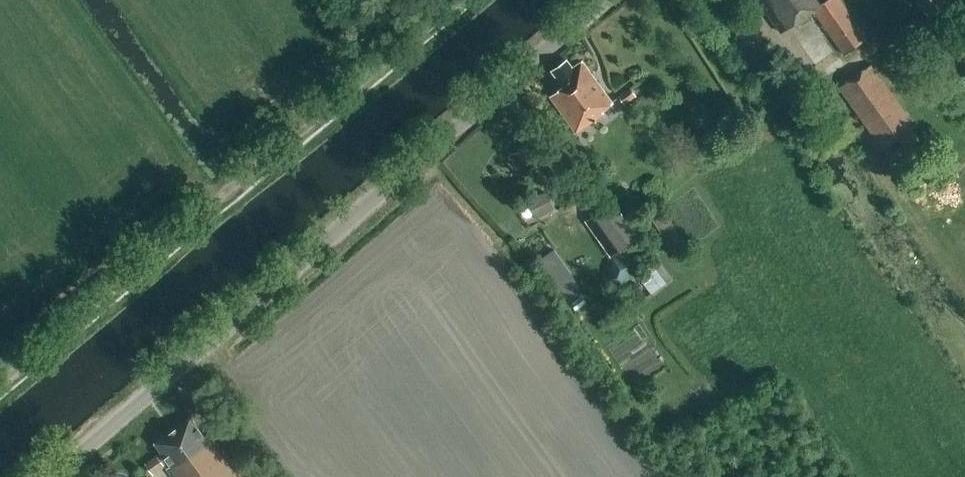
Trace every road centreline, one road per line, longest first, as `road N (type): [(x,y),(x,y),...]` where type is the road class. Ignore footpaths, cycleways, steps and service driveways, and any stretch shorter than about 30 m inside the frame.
road 1 (unclassified): [(50,476),(609,0)]
road 2 (track): [(0,384),(459,0)]

